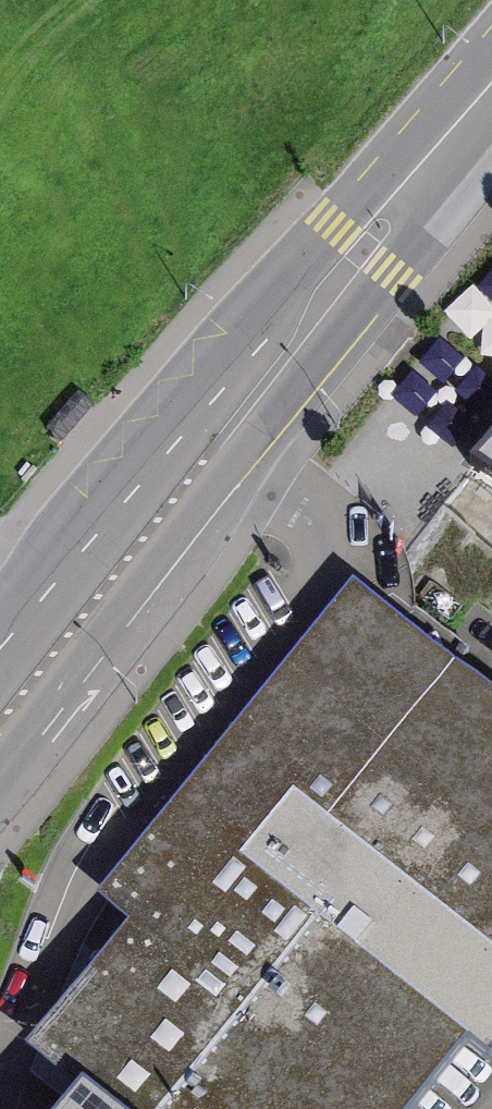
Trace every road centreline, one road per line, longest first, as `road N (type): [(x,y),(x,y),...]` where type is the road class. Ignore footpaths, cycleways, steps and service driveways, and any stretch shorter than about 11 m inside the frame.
road 1 (primary): [(0,794),(353,327),(363,250)]
road 2 (primary): [(363,250),(284,291),(0,662)]
road 3 (primary): [(491,98),(363,250)]

